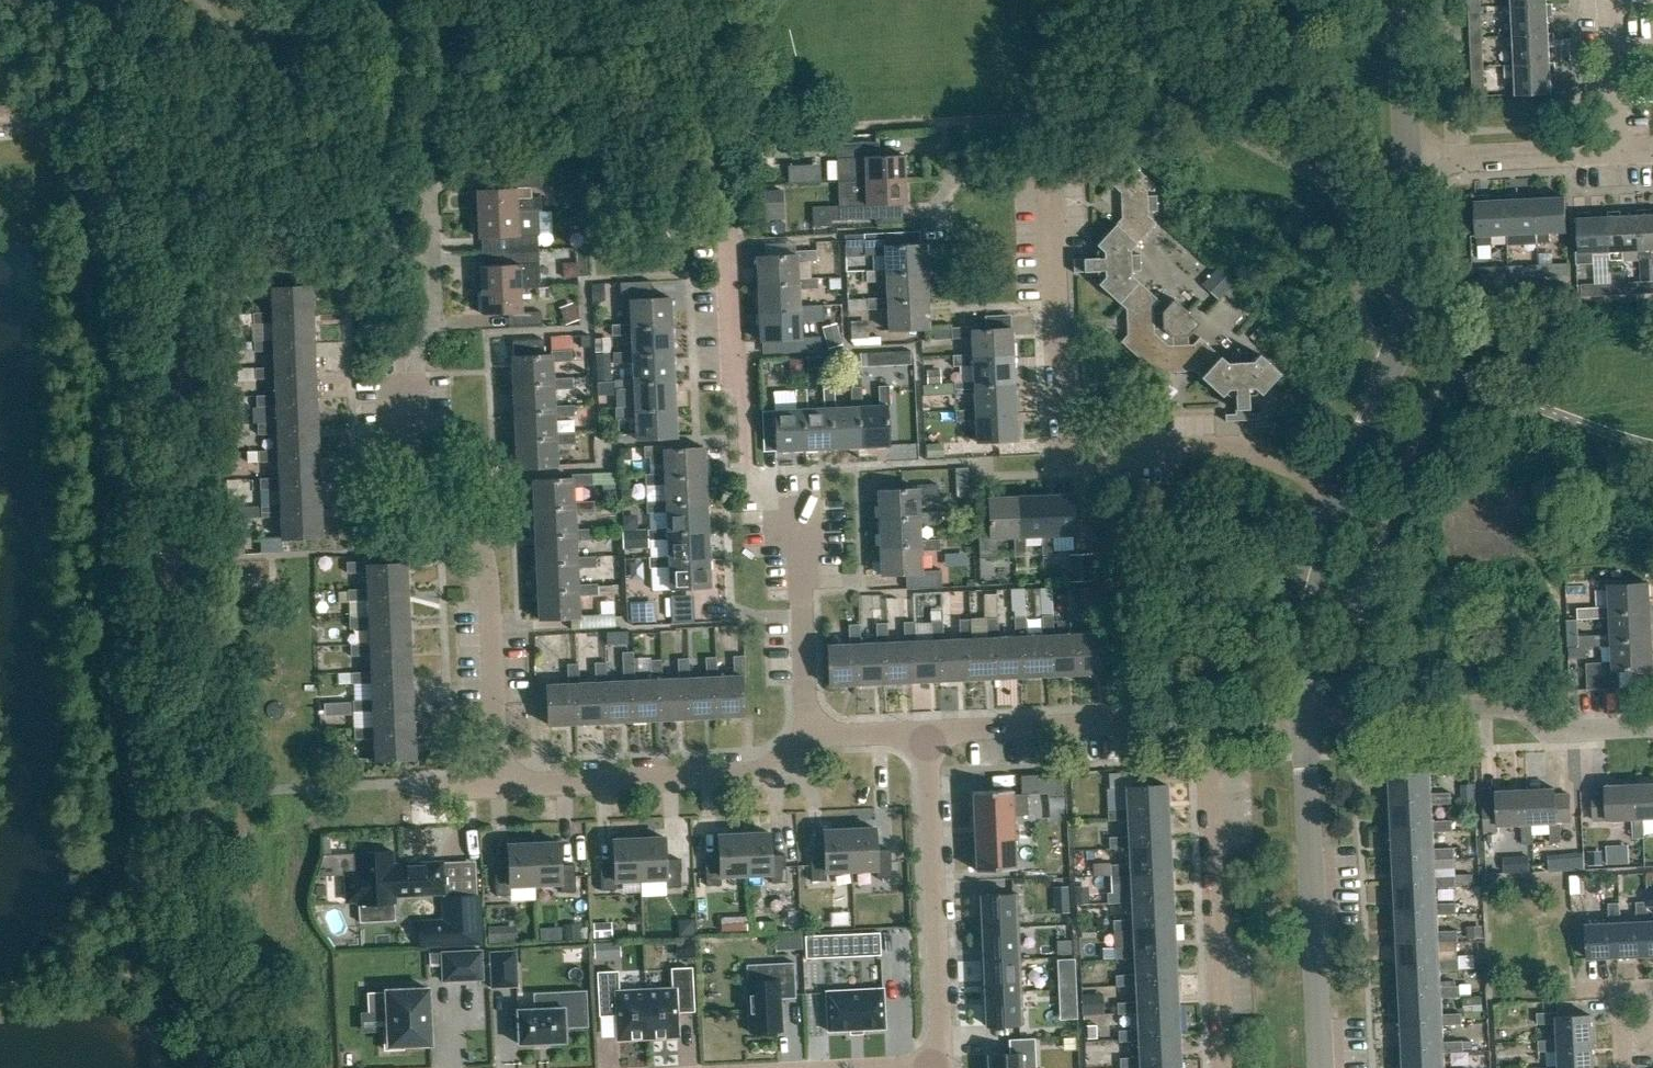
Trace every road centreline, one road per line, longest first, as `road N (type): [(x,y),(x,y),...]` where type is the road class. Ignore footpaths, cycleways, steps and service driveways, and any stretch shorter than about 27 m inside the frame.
road 1 (residential): [(496,786),(486,559),(474,524),(419,447),(416,354),(434,322),(431,173)]
road 2 (residential): [(1340,486),(1258,452),(1076,452),(1060,434),(1050,177)]
road 3 (residential): [(808,731),(799,539),(749,481),(728,247)]
road 4 (residential): [(1652,725),(1562,730),(1504,705),(1301,714)]
road 5 (tertiary): [(1320,1067),(1301,714)]
road 6 (residential): [(1221,1067),(1205,721)]
road 7 (residential): [(1409,163),(1619,153),(1614,57),(1652,55)]
road 8 (tertiary): [(1340,486),(1412,299),(1409,163)]
road 9 (residential): [(931,734),(943,1067)]
road 10 (residential): [(496,786),(749,777),(808,731)]
road 11 (residential): [(931,734),(1205,721)]
road 12 (tertiary): [(1301,714),(1304,581),(1340,486)]
road 13 (tertiary): [(1409,163),(1398,0)]
road 14 (residential): [(808,731),(931,734)]

